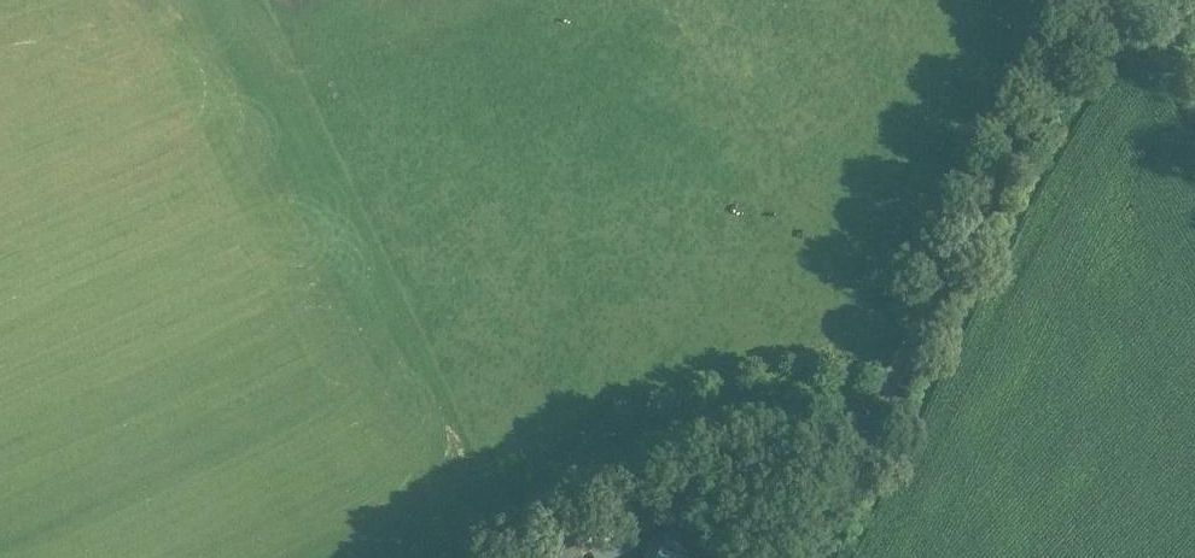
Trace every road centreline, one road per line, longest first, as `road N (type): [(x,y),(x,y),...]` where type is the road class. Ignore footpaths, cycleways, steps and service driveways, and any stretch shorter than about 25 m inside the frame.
road 1 (unclassified): [(806,557),(1091,0)]

